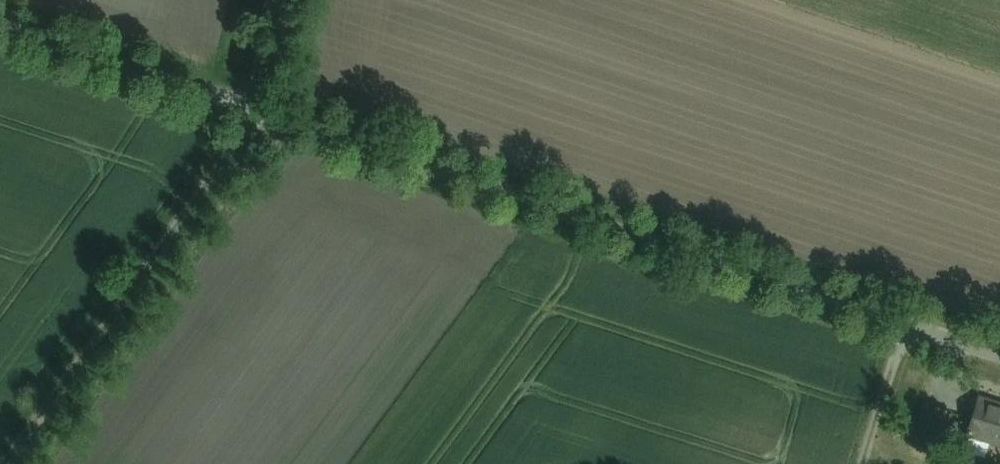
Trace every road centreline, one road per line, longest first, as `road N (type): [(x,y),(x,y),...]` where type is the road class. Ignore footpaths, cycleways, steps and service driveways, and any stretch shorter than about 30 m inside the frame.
road 1 (unclassified): [(0,21),(908,329)]
road 2 (track): [(0,451),(248,105),(263,0)]
road 3 (residential): [(908,329),(865,463)]

